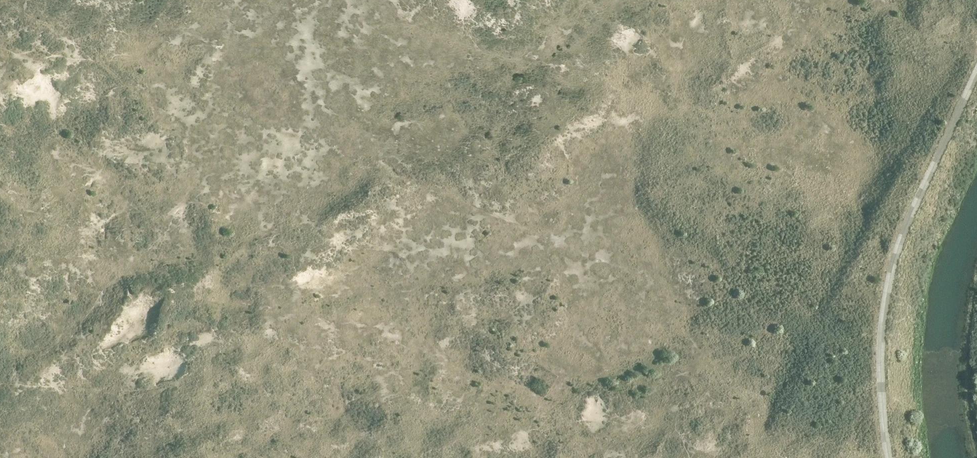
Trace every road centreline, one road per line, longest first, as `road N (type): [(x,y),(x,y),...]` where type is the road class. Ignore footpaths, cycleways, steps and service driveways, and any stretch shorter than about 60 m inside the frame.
road 1 (track): [(889,457),(882,402),(886,299),(905,227),(976,66)]

